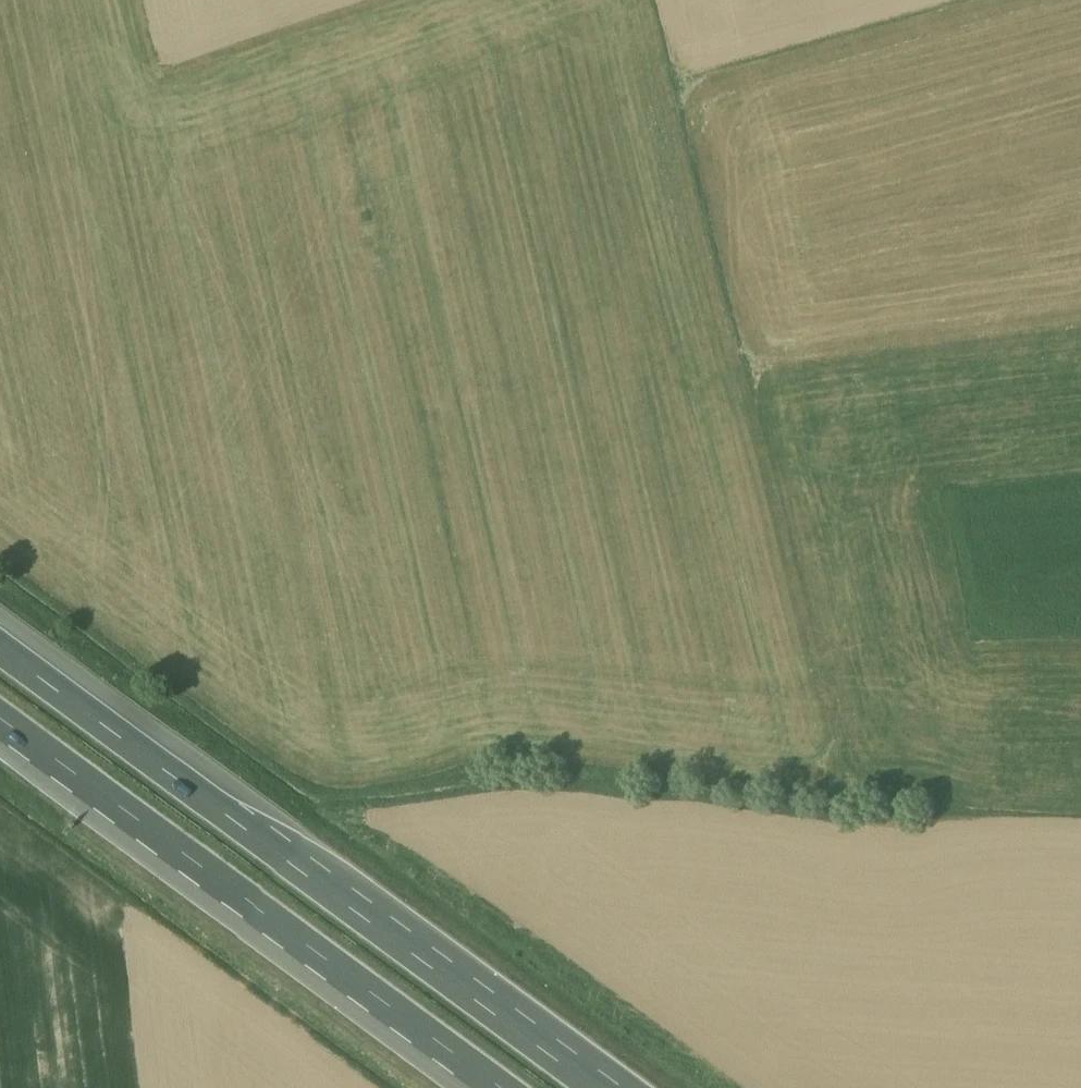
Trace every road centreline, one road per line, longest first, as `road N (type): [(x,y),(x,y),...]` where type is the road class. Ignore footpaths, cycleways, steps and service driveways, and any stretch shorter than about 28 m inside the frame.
road 1 (motorway): [(594,1087),(0,650)]
road 2 (motorway): [(0,720),(499,1087)]

